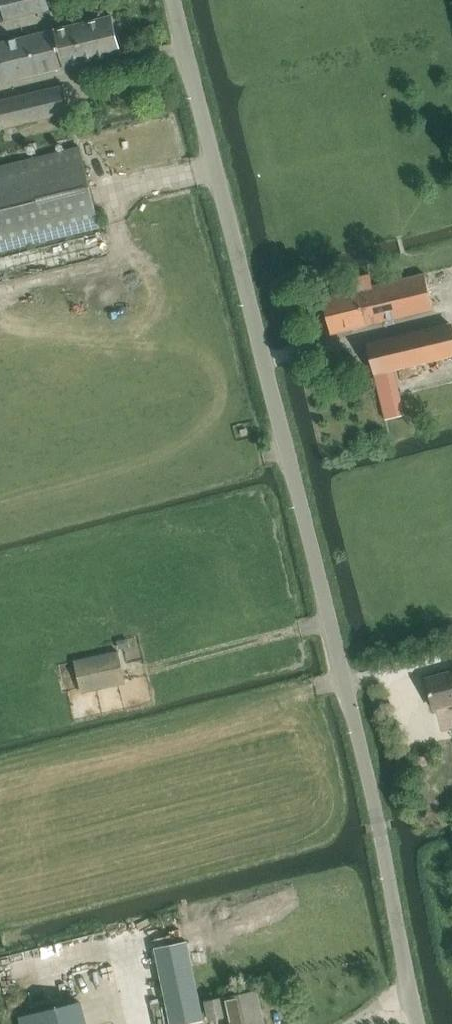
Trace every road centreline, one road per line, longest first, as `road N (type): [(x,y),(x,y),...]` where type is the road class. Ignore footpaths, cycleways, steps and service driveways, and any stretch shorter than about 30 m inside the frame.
road 1 (unclassified): [(377,823),(175,0)]
road 2 (unclassified): [(377,823),(421,1023)]

